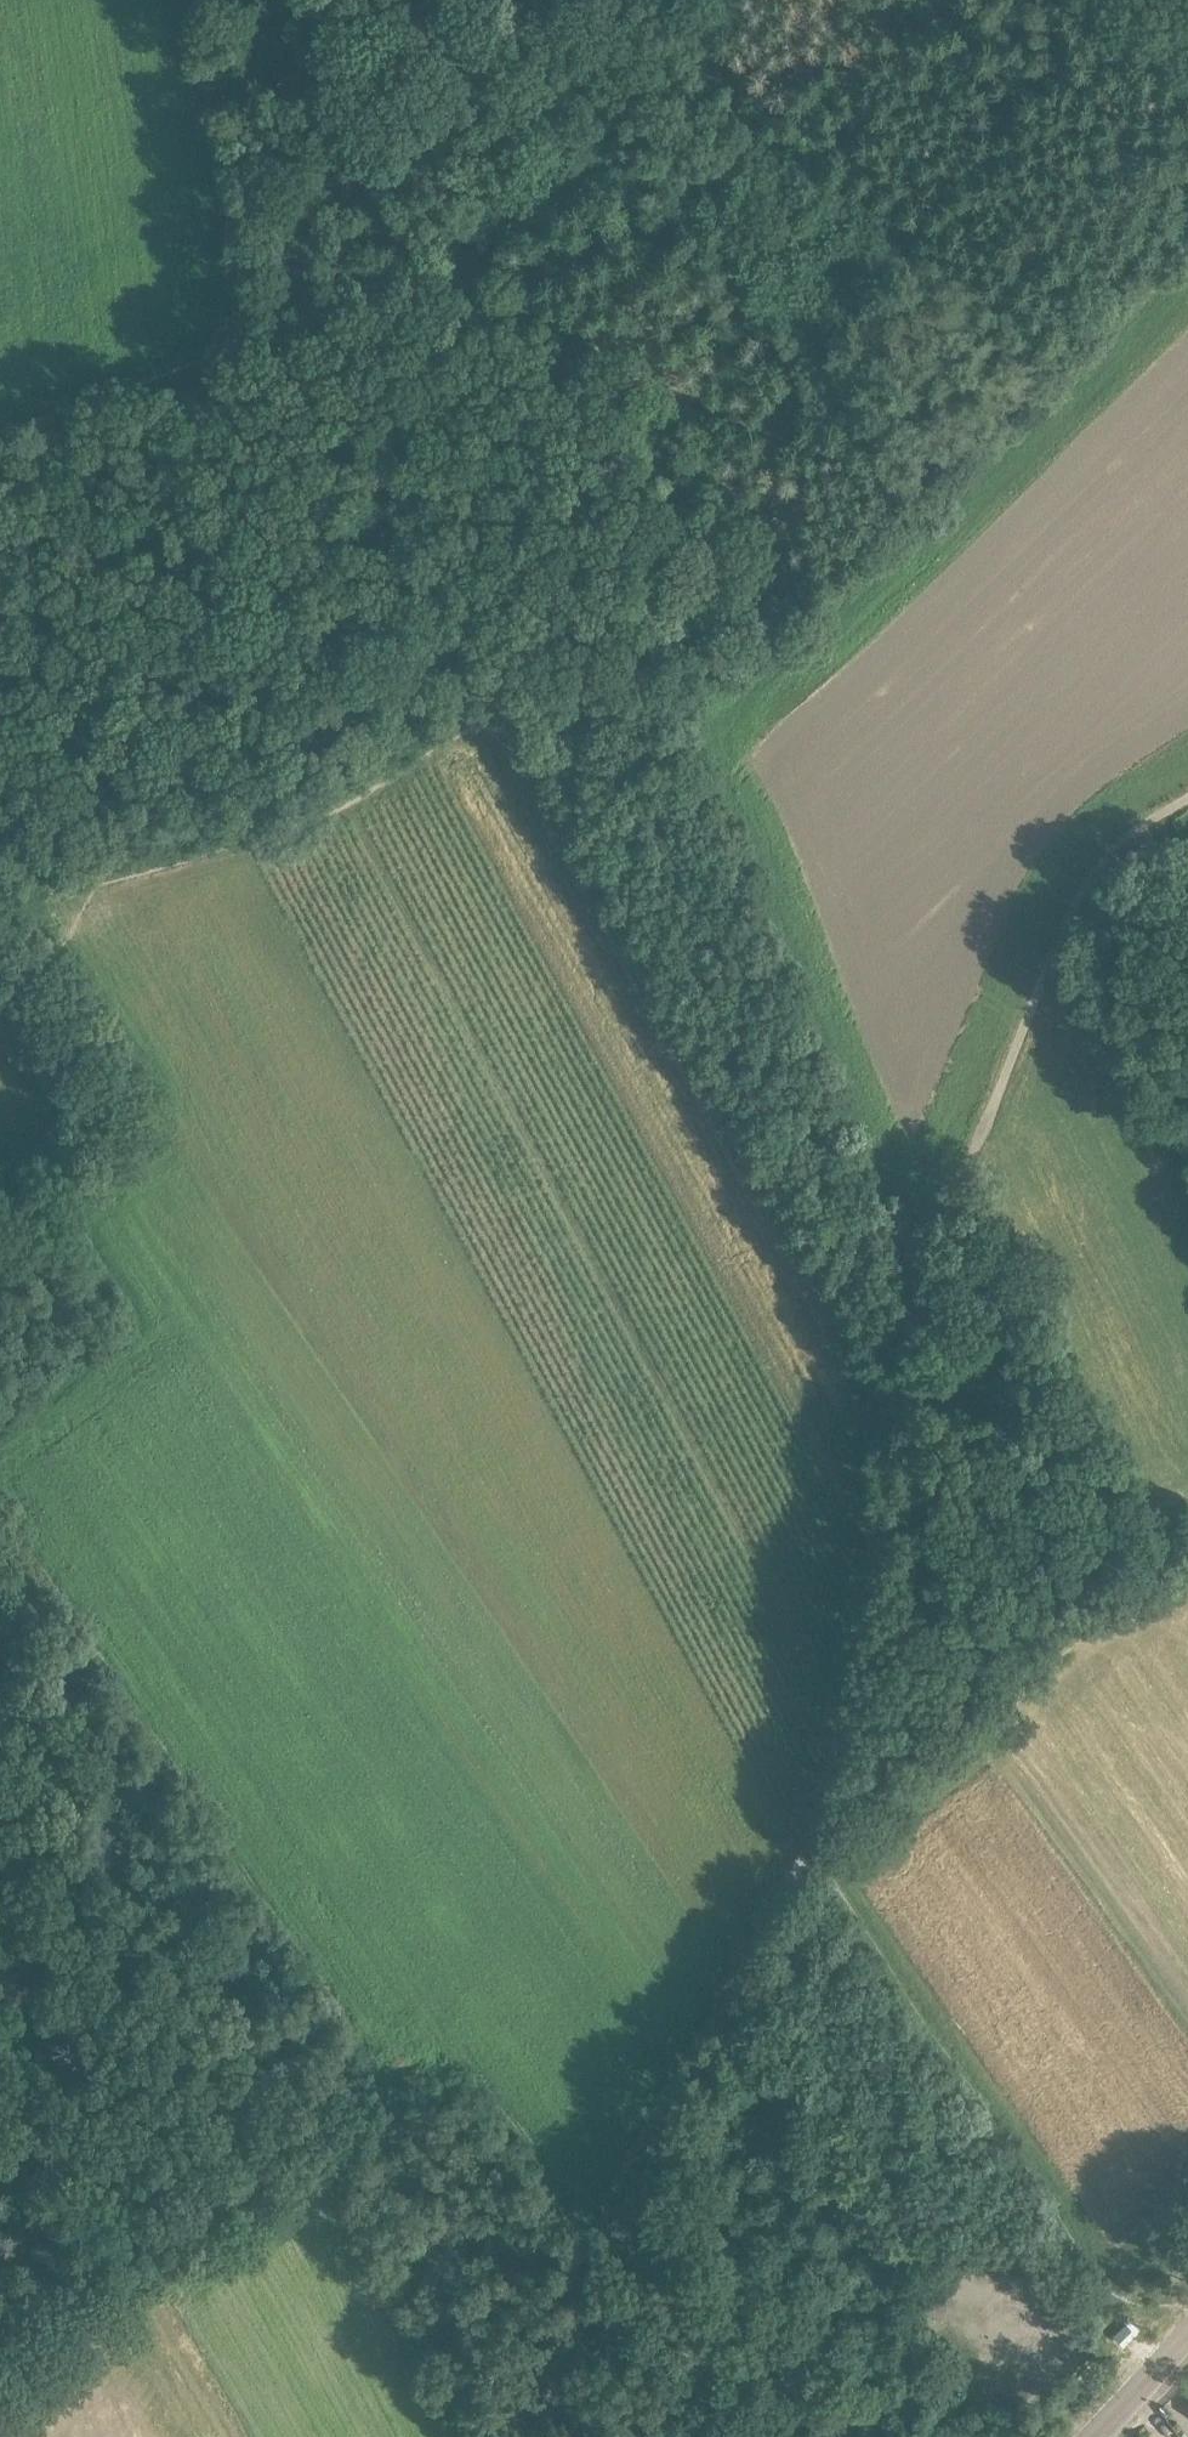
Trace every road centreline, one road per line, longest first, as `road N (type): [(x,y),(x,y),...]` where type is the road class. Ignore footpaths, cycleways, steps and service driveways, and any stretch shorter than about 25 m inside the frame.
road 1 (track): [(521,2436),(622,2178),(803,1872),(866,1639),(926,1333),(977,1140),(1025,1020),(1079,917),(1136,840),(1187,800)]
road 2 (track): [(0,440),(295,327),(546,198),(726,0)]
road 3 (tertiary): [(1078,2436),(1187,2325)]
road 4 (track): [(1083,0),(1187,71)]

